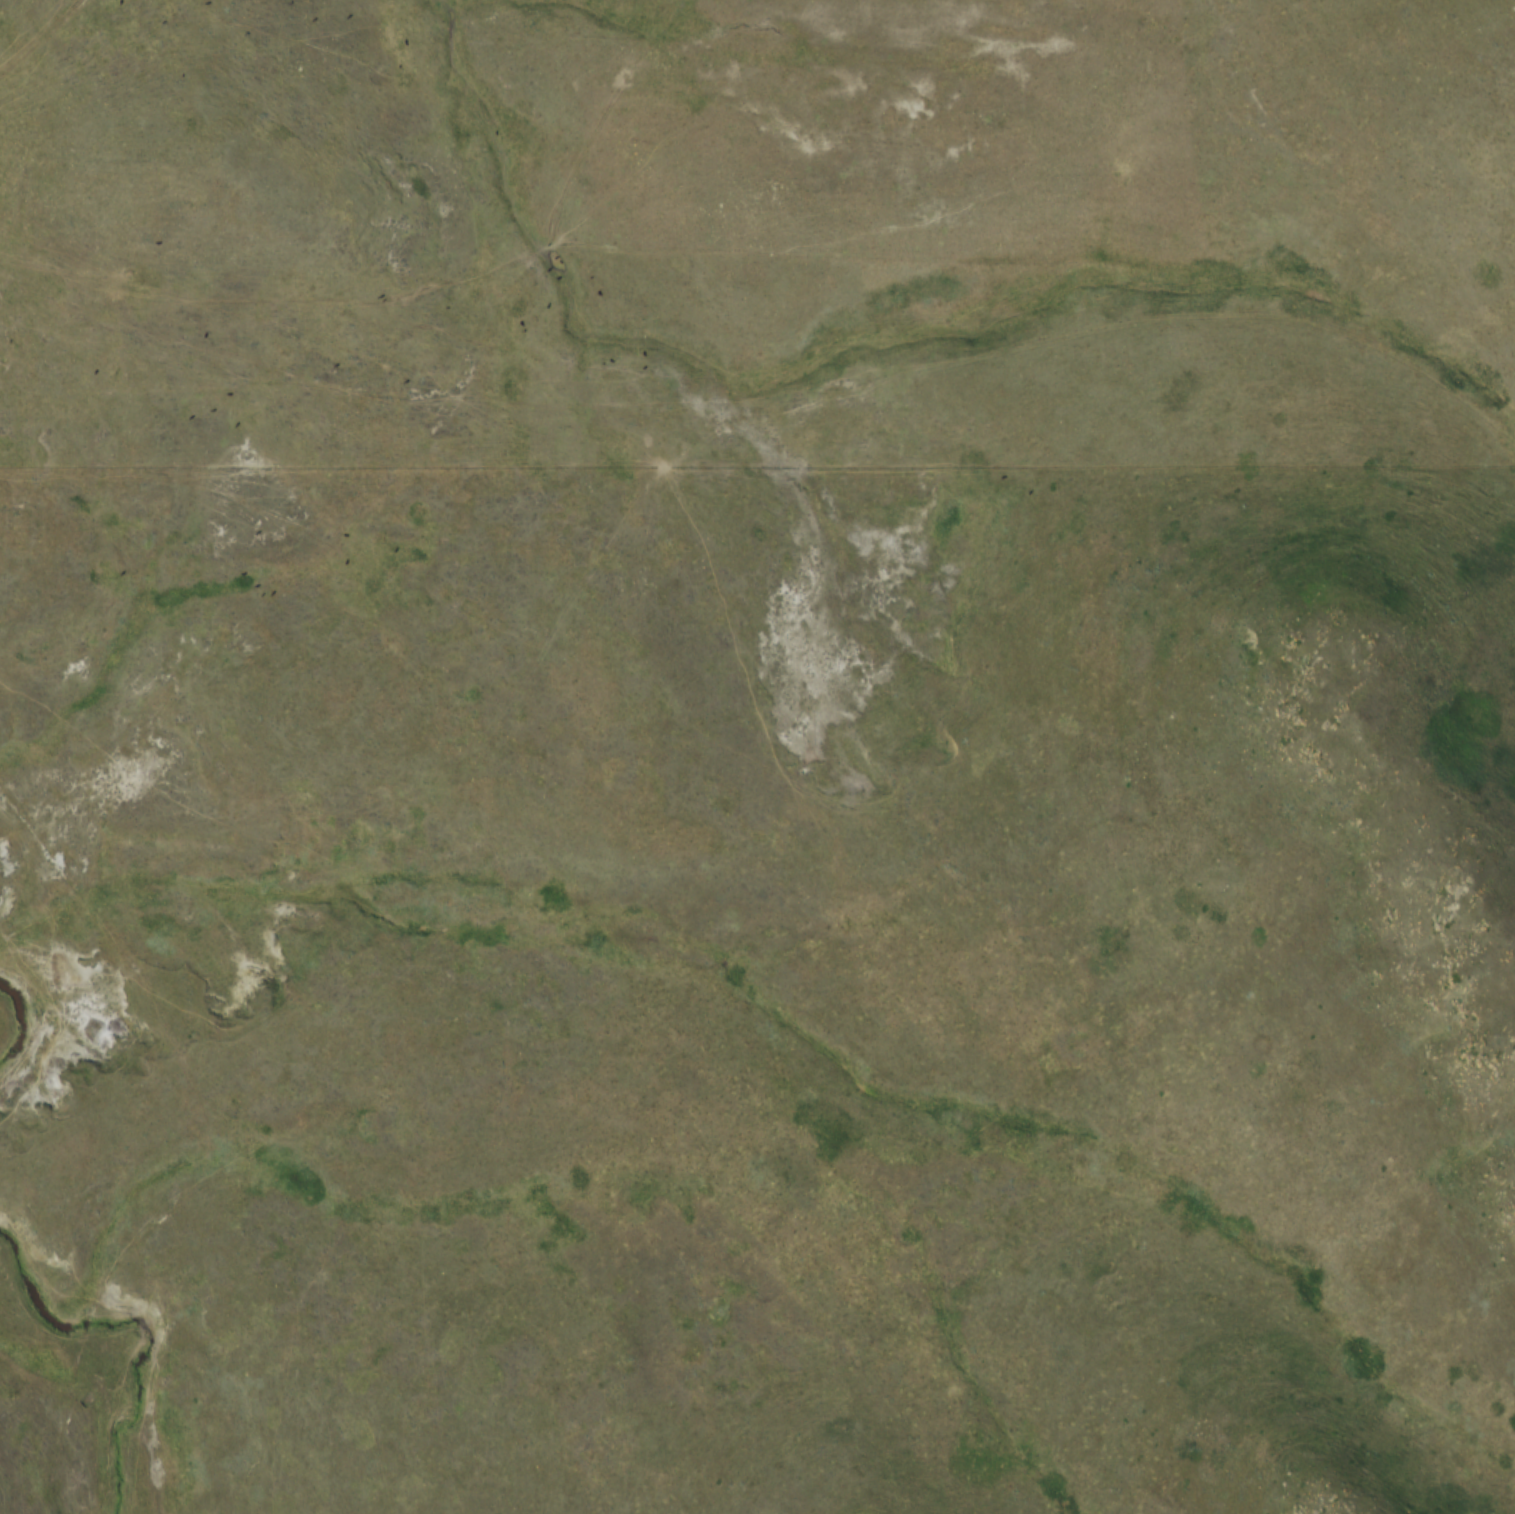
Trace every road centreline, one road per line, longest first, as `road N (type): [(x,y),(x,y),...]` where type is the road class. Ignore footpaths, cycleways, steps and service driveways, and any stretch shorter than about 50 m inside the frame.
road 1 (track): [(0,255),(91,282),(245,306),(340,295),(386,300),(457,284),(558,243),(559,214),(618,100),(646,56),(711,0)]

